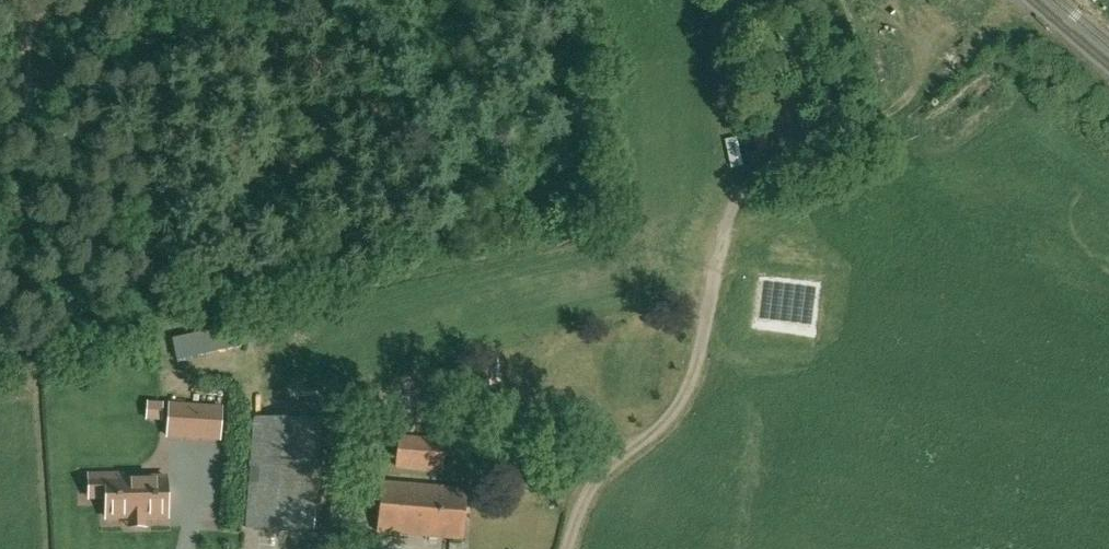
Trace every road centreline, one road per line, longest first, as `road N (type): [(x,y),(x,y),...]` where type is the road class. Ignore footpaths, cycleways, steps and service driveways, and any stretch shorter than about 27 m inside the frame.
road 1 (track): [(570,548),(594,491),(667,426),(696,379),(728,217),(745,182),(792,152),(877,119)]
road 2 (unclassified): [(877,119),(958,62),(982,29)]

